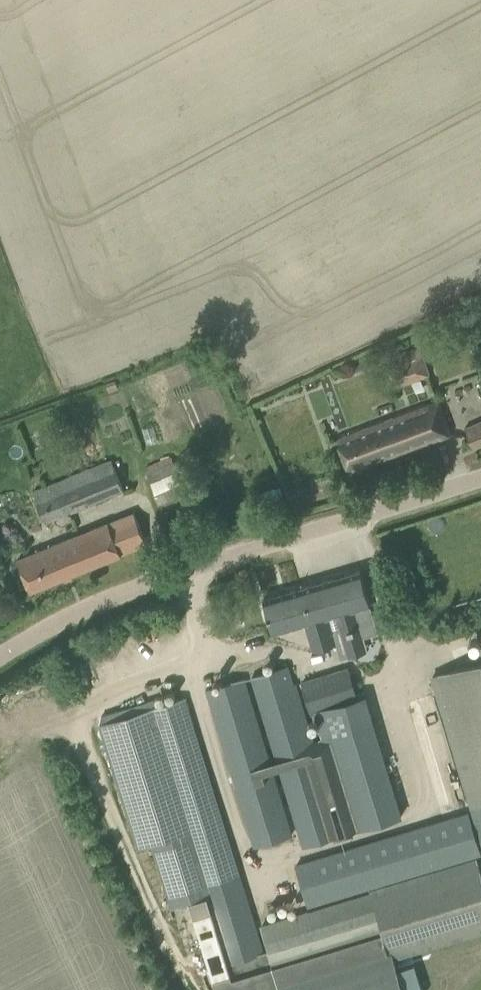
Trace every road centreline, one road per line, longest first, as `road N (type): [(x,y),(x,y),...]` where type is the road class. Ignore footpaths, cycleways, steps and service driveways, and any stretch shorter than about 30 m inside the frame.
road 1 (unclassified): [(0,657),(308,533),(480,477)]

